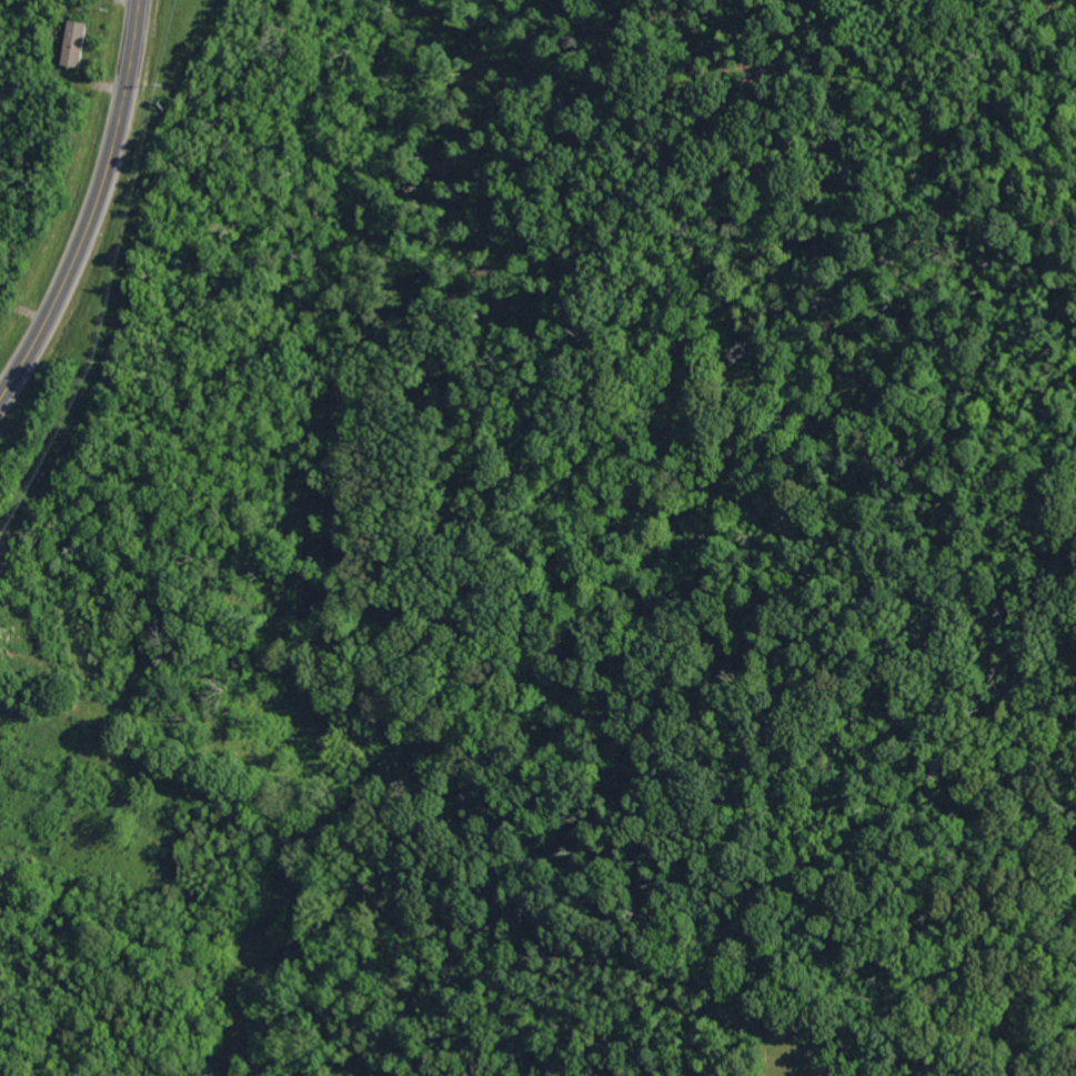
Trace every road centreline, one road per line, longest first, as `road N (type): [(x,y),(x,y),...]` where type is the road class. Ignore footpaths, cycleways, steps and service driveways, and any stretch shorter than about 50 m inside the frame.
road 1 (primary): [(0,396),(41,331),(93,214),(137,0)]

